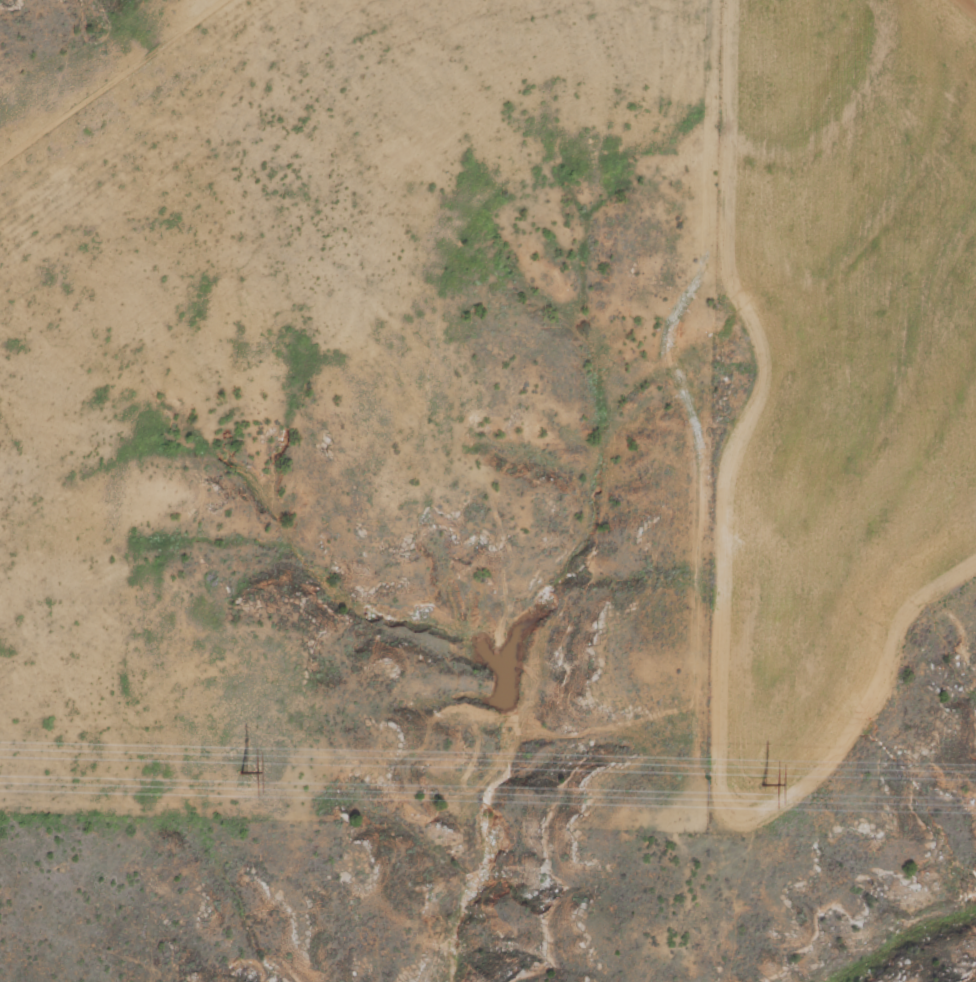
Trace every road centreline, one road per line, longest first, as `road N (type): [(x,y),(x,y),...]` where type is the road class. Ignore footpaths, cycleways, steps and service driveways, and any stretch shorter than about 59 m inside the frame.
road 1 (residential): [(0,163),(230,0)]

